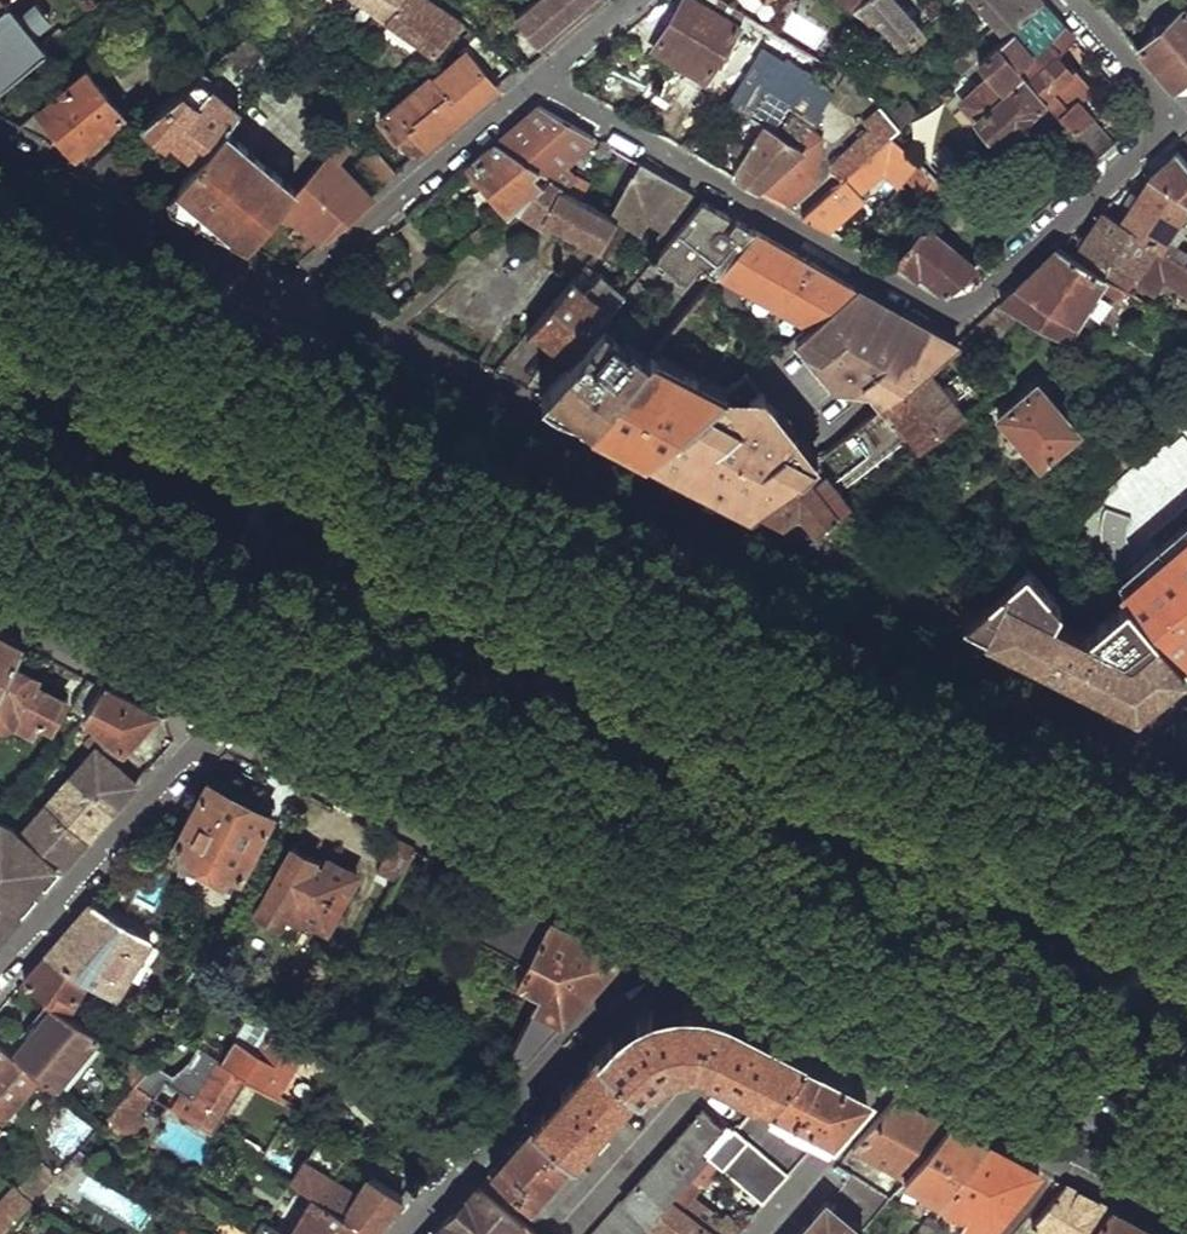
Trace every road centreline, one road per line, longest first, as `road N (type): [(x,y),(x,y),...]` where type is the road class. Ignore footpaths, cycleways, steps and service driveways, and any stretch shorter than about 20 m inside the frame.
road 1 (secondary): [(1108,779),(264,333)]
road 2 (residential): [(540,79),(936,311),(960,311),(1171,118)]
road 3 (secondary): [(255,670),(697,902)]
road 4 (residential): [(403,1233),(697,902)]
road 5 (residential): [(0,973),(217,729),(255,670)]
road 6 (residential): [(264,333),(288,294),(540,79)]
road 7 (secondary): [(264,333),(0,193)]
road 8 (secondary): [(0,537),(255,670)]
road 9 (secondary): [(933,1024),(1186,1155)]
road 10 (residential): [(754,1233),(933,1024)]
road 11 (secondary): [(697,902),(933,1024)]
road 12 (residential): [(1171,118),(1068,0)]
road 13 (residential): [(540,79),(633,0)]

